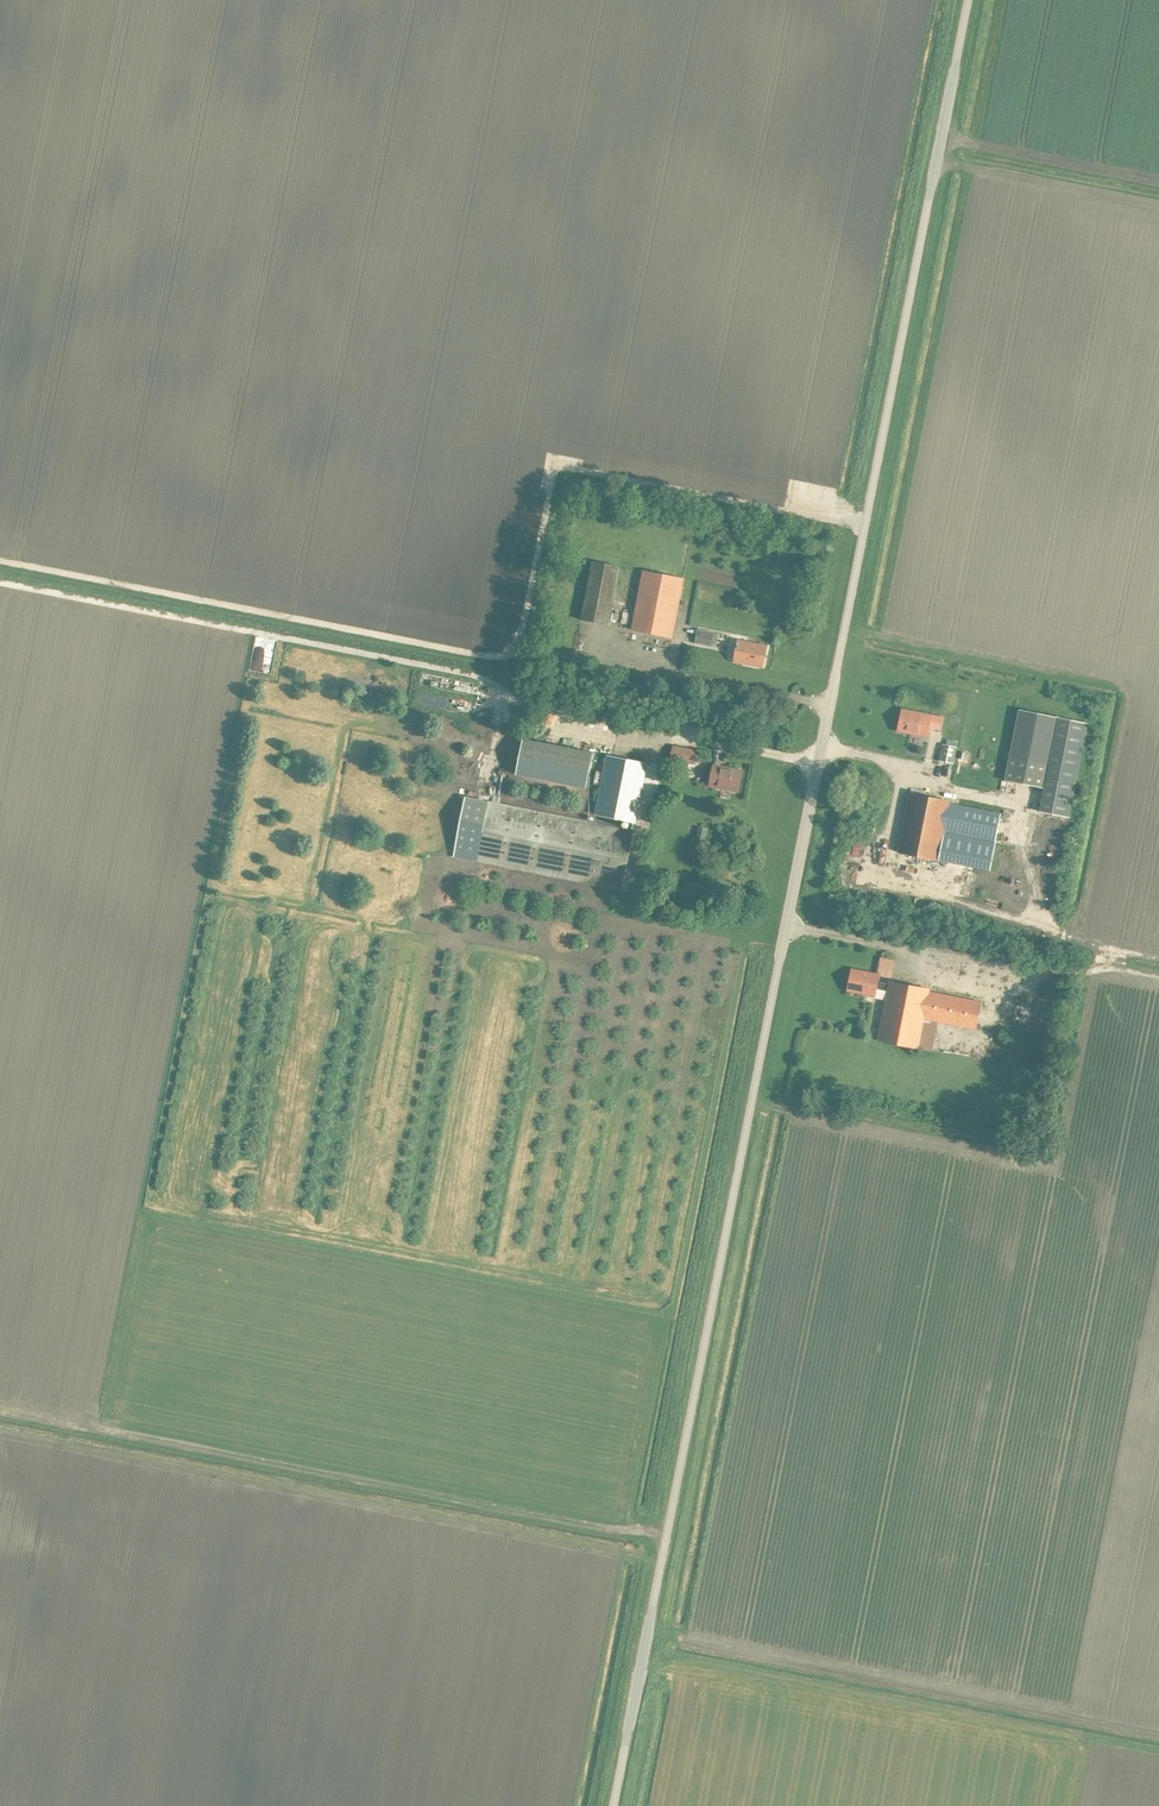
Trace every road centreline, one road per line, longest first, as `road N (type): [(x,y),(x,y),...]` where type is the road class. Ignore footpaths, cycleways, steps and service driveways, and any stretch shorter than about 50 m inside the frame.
road 1 (unclassified): [(609,1805),(963,0)]
road 2 (track): [(863,522),(538,462),(505,650),(488,652),(0,563)]

